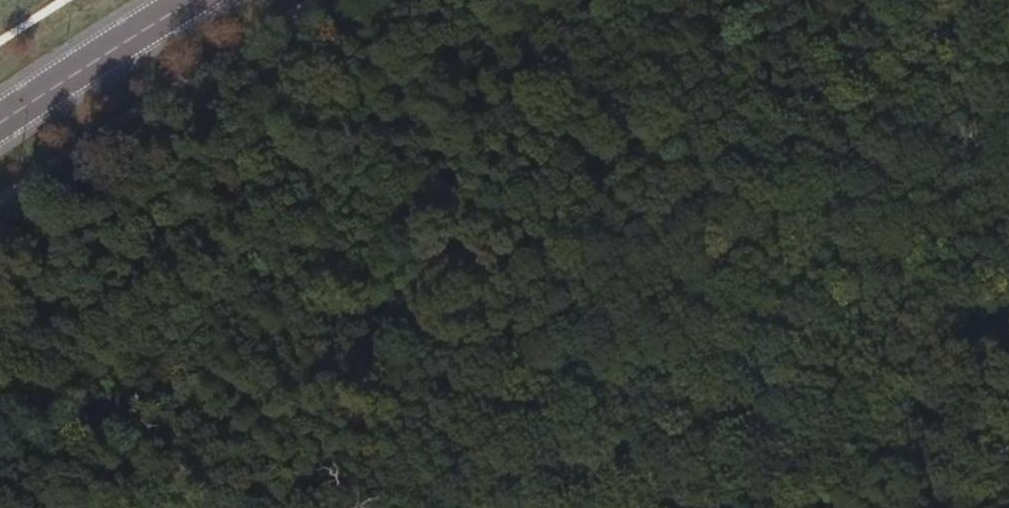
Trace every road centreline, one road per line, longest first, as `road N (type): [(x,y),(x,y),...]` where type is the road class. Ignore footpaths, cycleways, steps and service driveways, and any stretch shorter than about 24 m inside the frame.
road 1 (tertiary): [(0,120),(187,0)]

